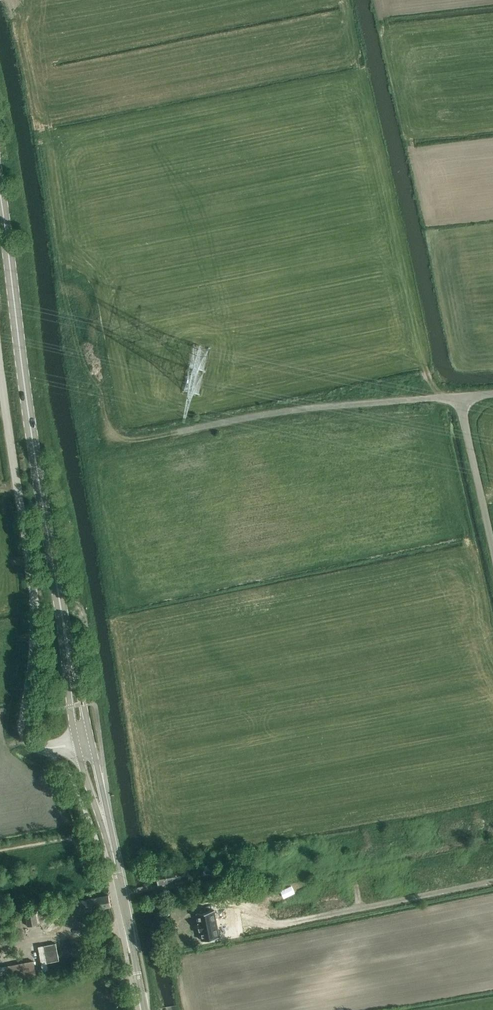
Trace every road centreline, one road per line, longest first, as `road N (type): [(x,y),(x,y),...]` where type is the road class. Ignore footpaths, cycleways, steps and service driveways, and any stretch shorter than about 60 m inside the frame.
road 1 (tertiary): [(62,611),(0,181)]
road 2 (unclassified): [(76,743),(37,745),(24,730),(34,602),(0,362)]
road 3 (unclassified): [(492,548),(458,397),(492,394)]
road 4 (tertiary): [(146,1009),(112,851)]
road 5 (tertiary): [(62,611),(76,743)]
road 6 (tertiary): [(92,740),(62,611)]

